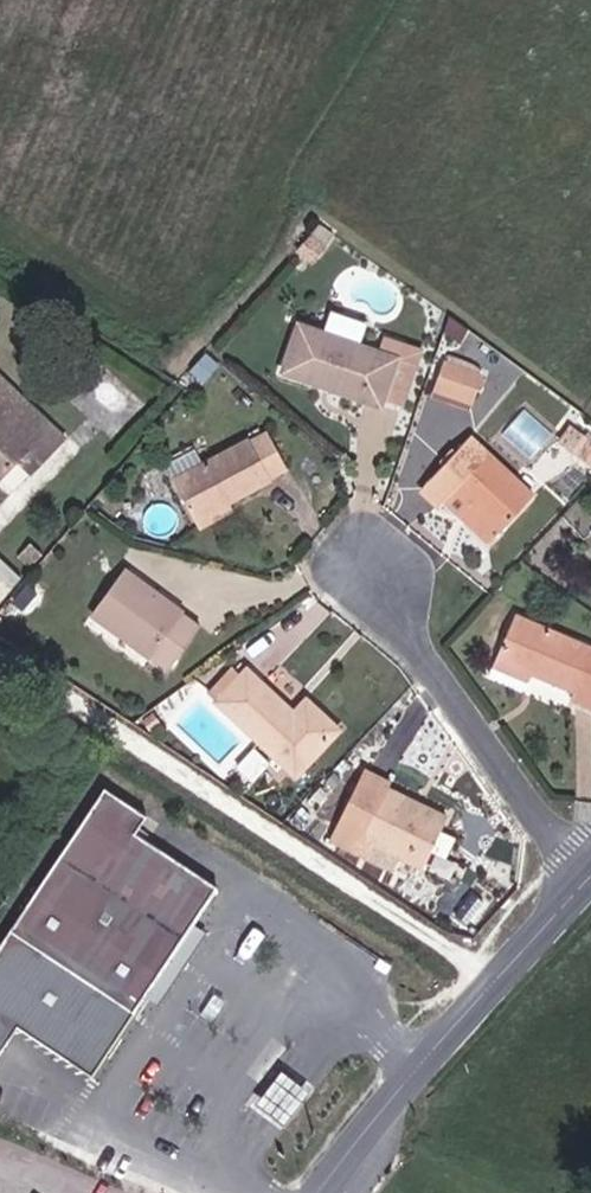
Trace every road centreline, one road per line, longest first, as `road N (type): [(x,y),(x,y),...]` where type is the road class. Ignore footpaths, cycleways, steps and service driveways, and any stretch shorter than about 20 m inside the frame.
road 1 (residential): [(590,887),(349,561)]
road 2 (tertiary): [(326,1192),(399,1097),(590,887)]

